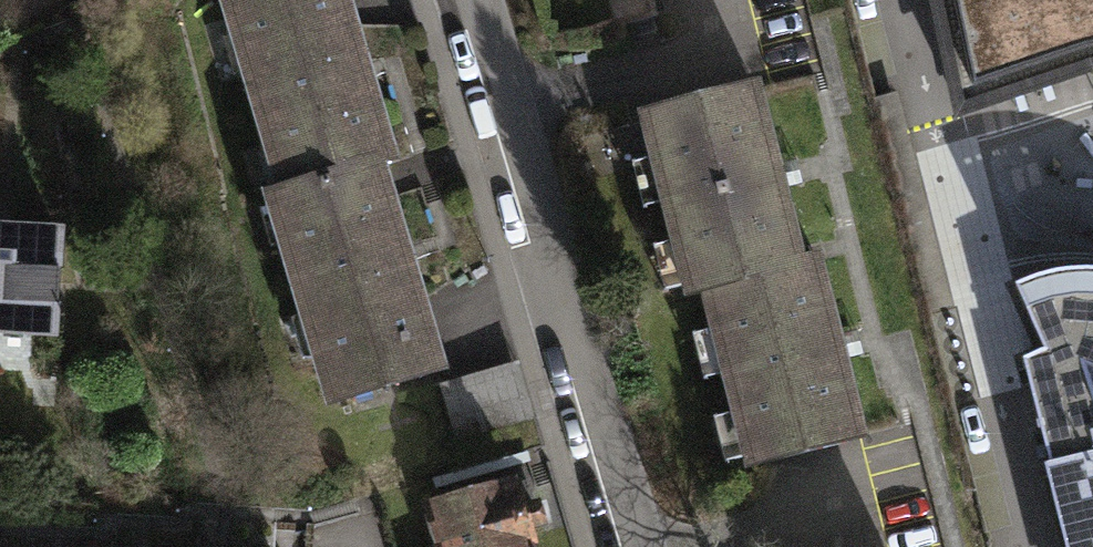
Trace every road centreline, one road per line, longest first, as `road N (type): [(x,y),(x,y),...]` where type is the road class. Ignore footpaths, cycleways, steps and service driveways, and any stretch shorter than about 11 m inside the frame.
road 1 (residential): [(631,546),(471,0)]

